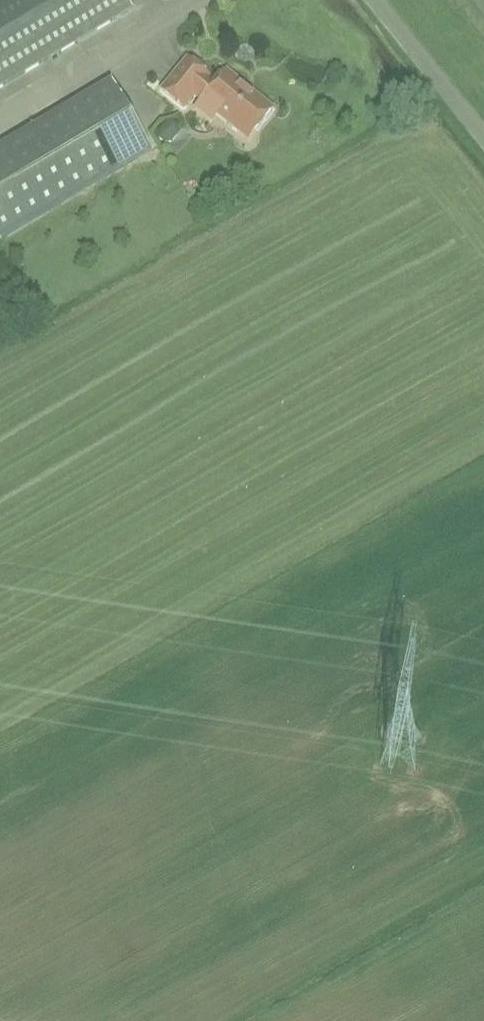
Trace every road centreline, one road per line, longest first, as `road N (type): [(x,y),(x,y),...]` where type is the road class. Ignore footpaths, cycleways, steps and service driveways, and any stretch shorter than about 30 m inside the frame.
road 1 (unclassified): [(483,142),(366,0)]

